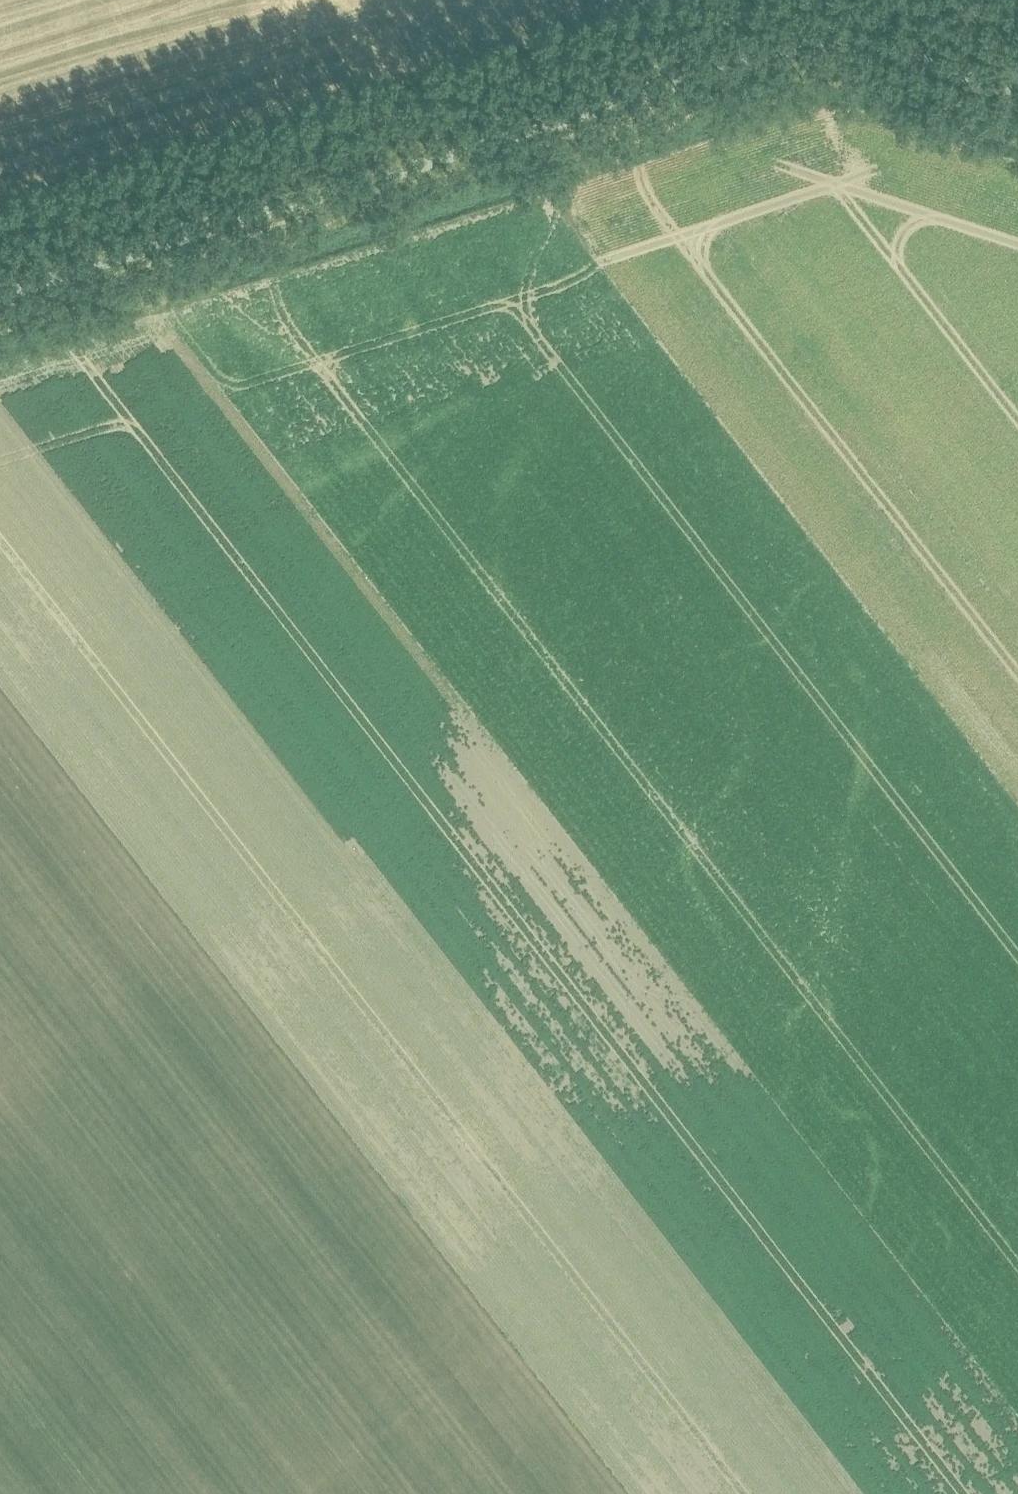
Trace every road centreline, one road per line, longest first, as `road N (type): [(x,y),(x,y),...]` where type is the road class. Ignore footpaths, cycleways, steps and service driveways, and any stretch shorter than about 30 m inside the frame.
road 1 (unclassified): [(1017,93),(906,56),(815,41),(0,295)]

